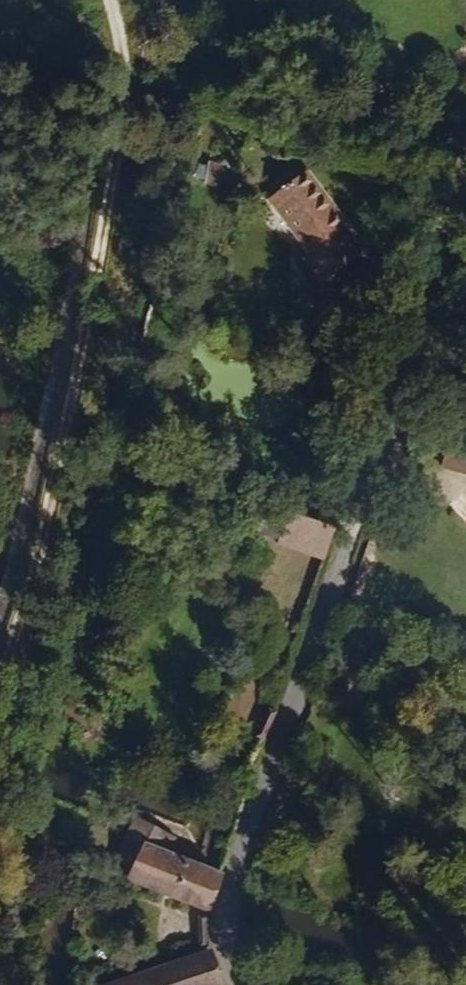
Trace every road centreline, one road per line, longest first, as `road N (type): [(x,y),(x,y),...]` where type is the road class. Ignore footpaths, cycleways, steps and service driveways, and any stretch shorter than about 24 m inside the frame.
road 1 (residential): [(465,173),(244,843)]
road 2 (track): [(105,0),(115,69),(98,263),(67,431),(0,674)]

